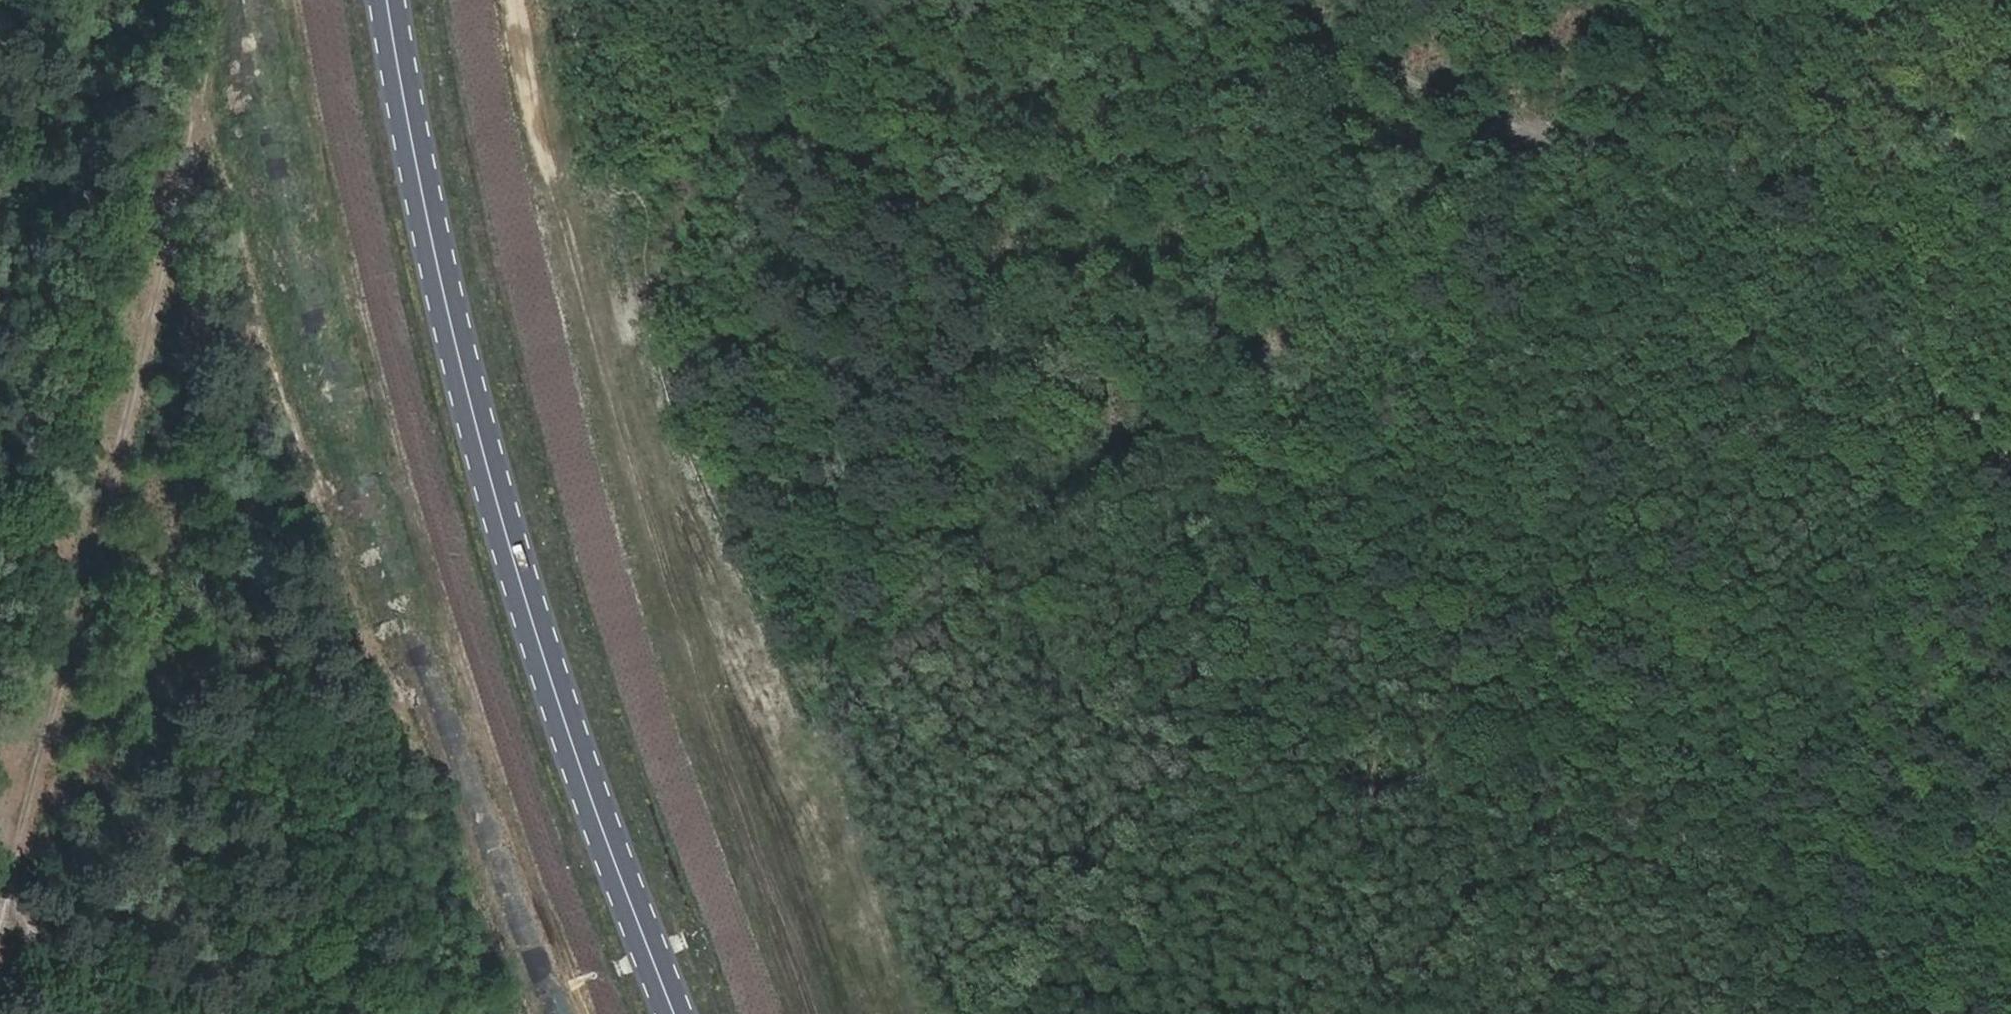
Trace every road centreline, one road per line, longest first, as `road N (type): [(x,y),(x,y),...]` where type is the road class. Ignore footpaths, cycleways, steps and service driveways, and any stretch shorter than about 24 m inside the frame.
road 1 (primary): [(680,1013),(586,769),(494,473),(391,0)]
road 2 (track): [(0,944),(18,860),(27,928),(101,1013)]

